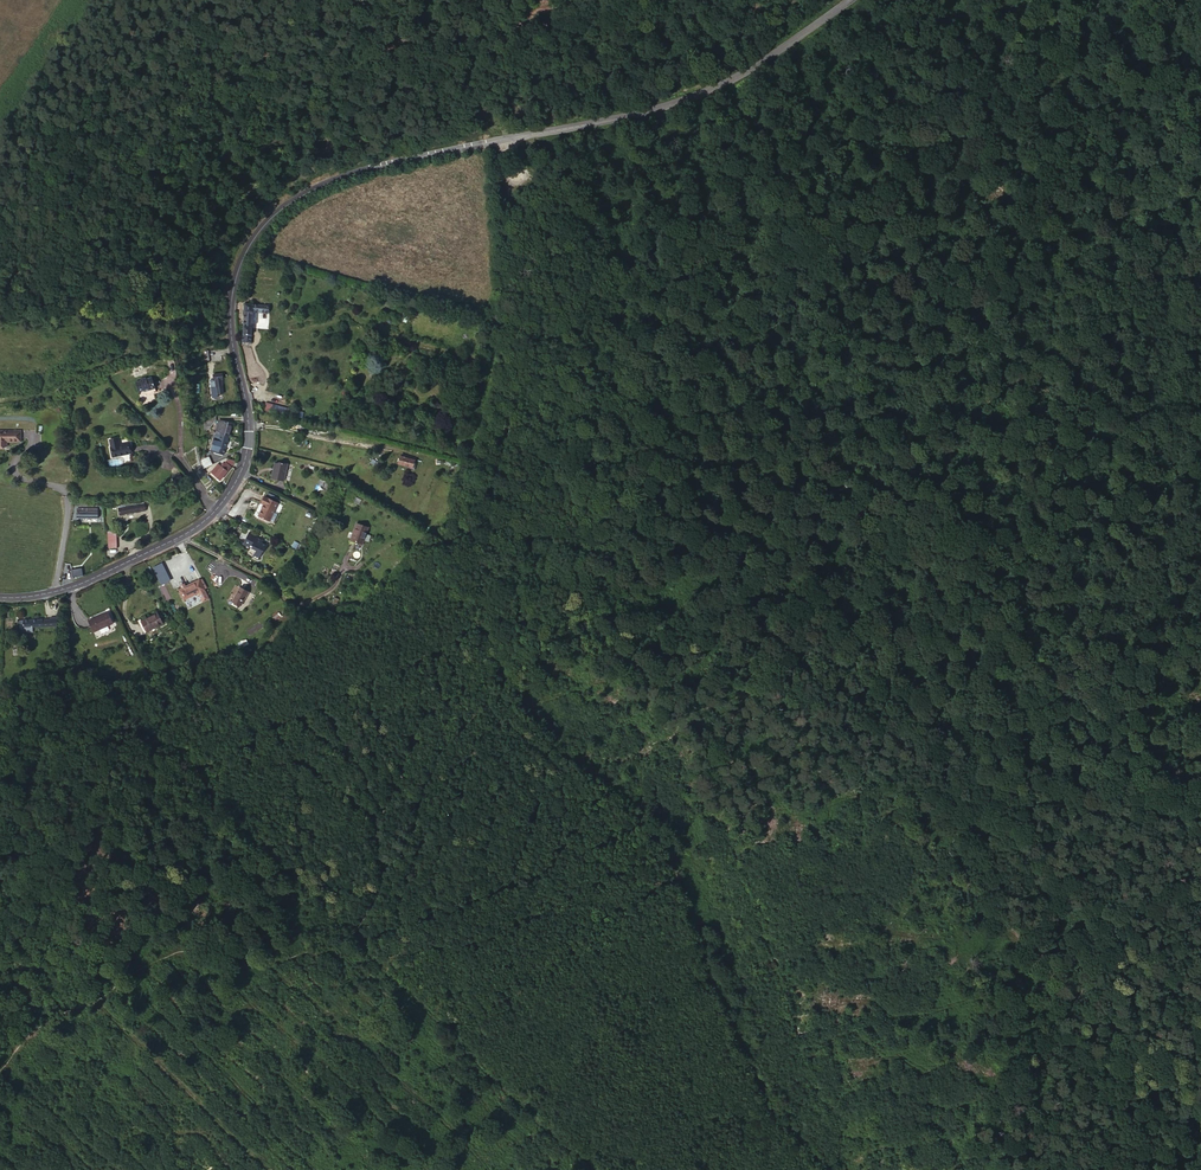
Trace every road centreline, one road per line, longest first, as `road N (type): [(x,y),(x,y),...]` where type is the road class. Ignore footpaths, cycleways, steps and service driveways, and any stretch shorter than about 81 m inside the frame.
road 1 (tertiary): [(855,0),(731,82),(679,103),(442,150),(309,190),(255,238),(232,291),(248,439),(246,461),(215,512),(95,580),(48,596),(0,598)]
road 2 (track): [(0,1058),(106,1000),(184,977),(261,968),(365,929),(383,879),(382,836),(431,718),(503,670)]

